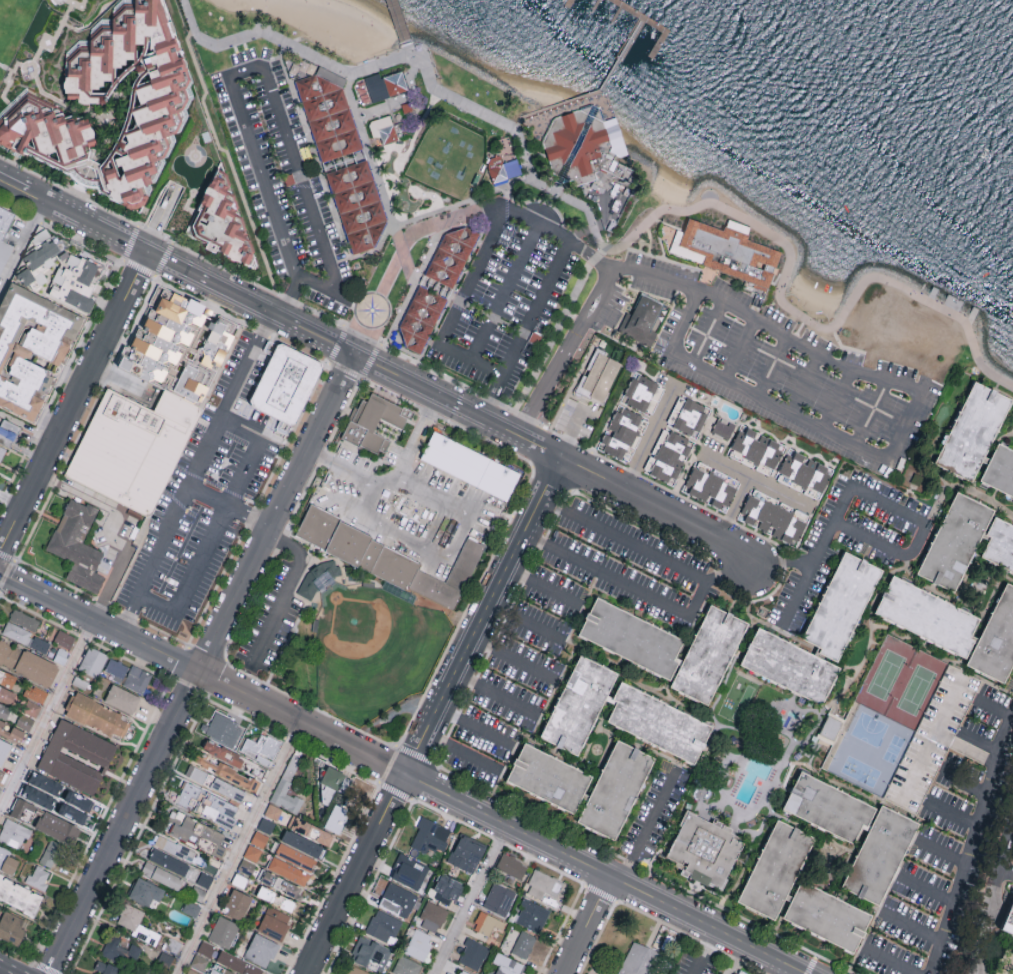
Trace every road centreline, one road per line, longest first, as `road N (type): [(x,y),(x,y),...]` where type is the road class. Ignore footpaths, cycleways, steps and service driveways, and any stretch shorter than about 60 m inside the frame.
road 1 (residential): [(353,356),(50,973)]
road 2 (tertiary): [(0,180),(558,458)]
road 3 (residential): [(519,439),(616,266),(698,289),(852,371),(924,390)]
road 4 (residential): [(0,572),(401,772)]
road 5 (residential): [(401,772),(800,973)]
road 6 (residential): [(558,458),(401,772)]
road 7 (residential): [(147,253),(0,550)]
road 8 (residential): [(301,723),(176,973)]
road 9 (residential): [(401,772),(304,973)]
road 10 (residential): [(558,458),(719,541),(748,567)]
road 11 (residential): [(505,825),(433,973)]

